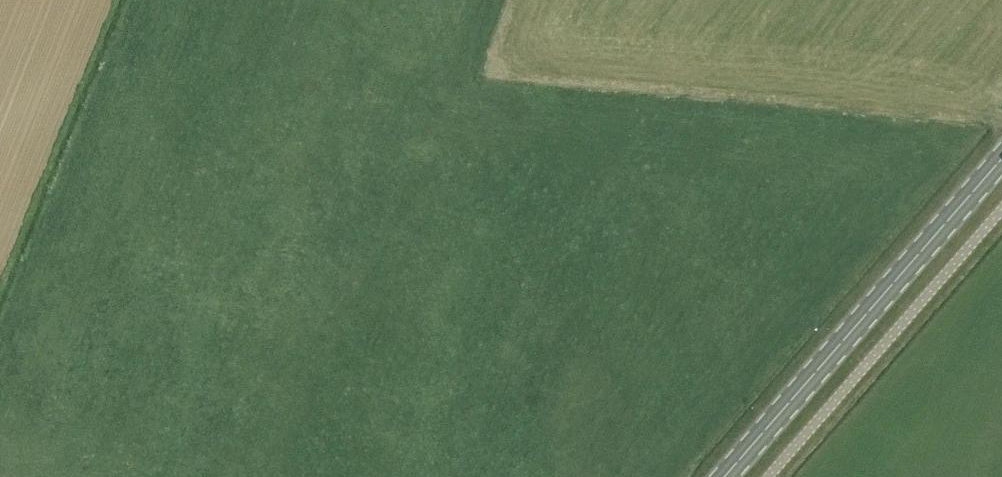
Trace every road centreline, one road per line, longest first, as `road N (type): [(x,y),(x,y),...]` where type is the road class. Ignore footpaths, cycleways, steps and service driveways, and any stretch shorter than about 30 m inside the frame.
road 1 (secondary): [(727,476),(1001,160)]

